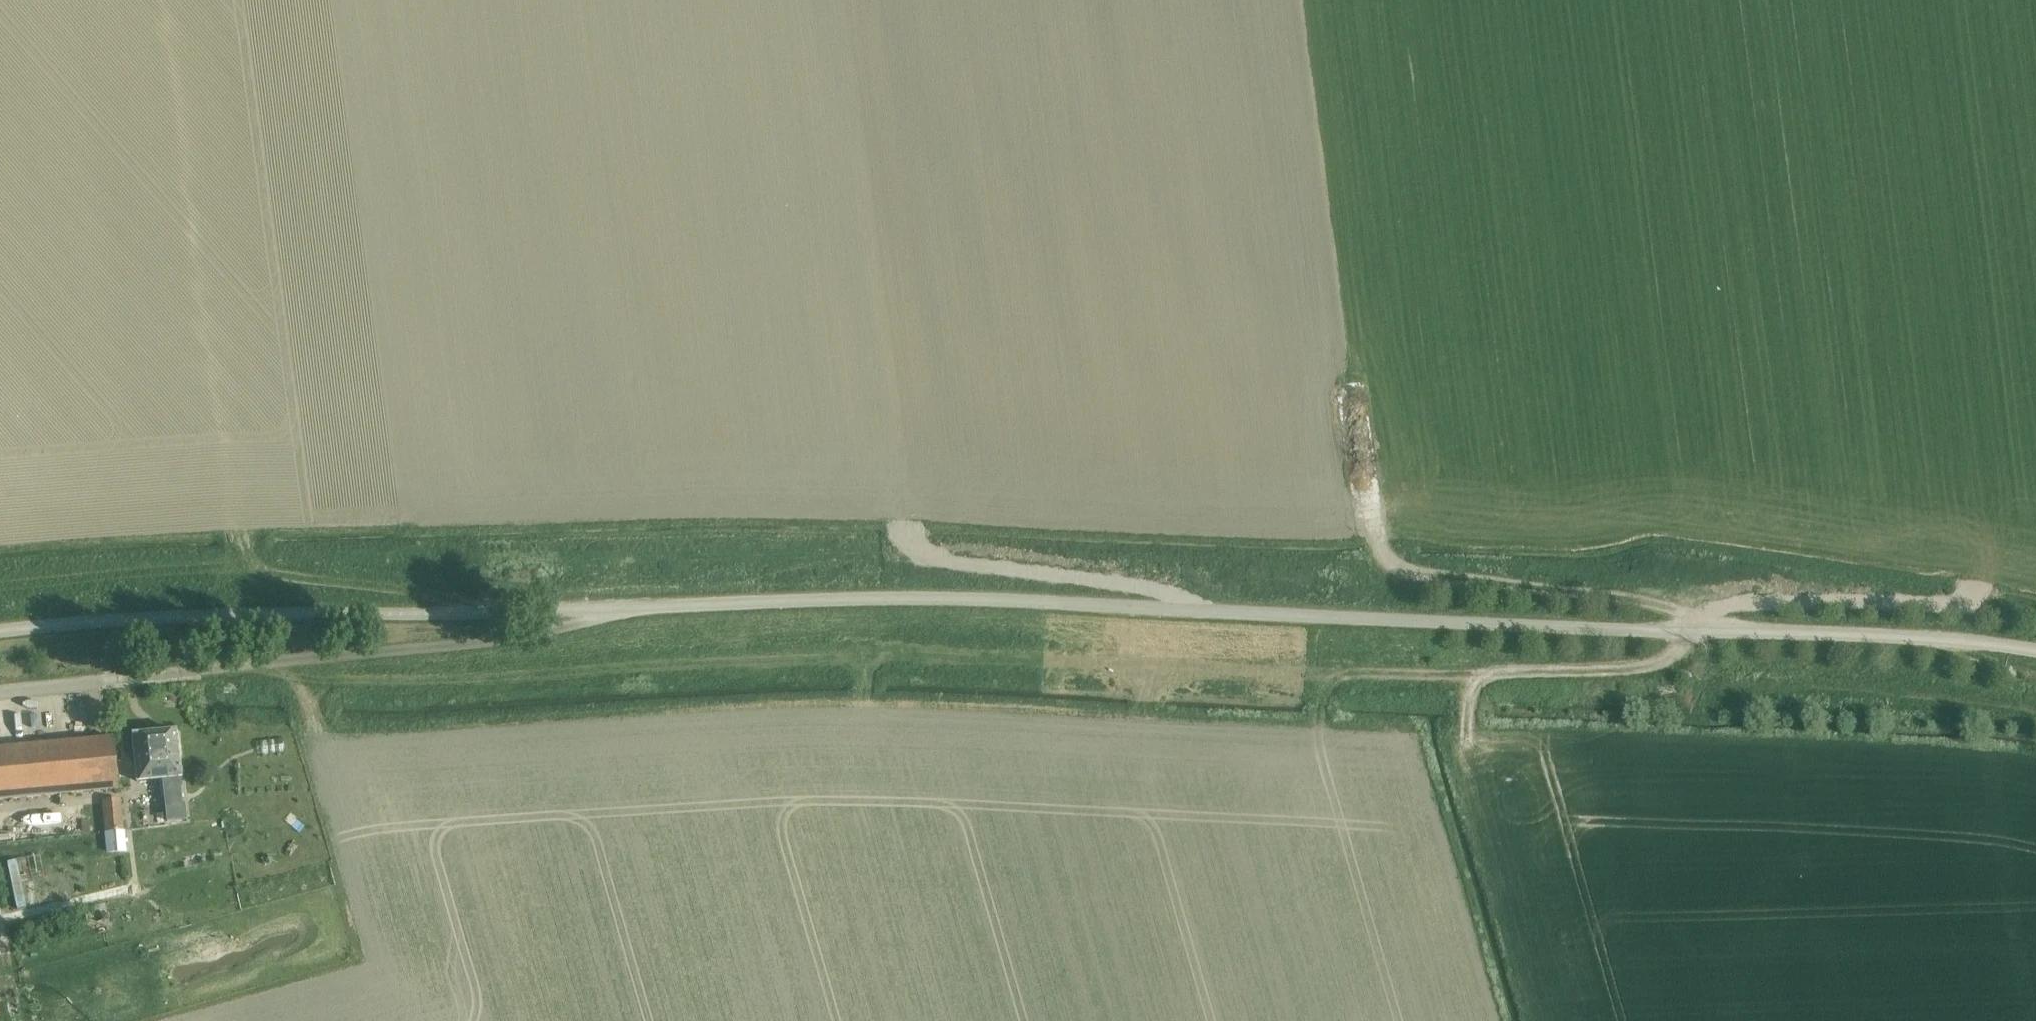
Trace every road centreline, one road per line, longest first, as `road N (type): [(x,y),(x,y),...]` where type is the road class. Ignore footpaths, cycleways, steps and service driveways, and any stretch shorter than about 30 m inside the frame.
road 1 (unclassified): [(0,635),(167,619),(855,598),(2035,652)]

